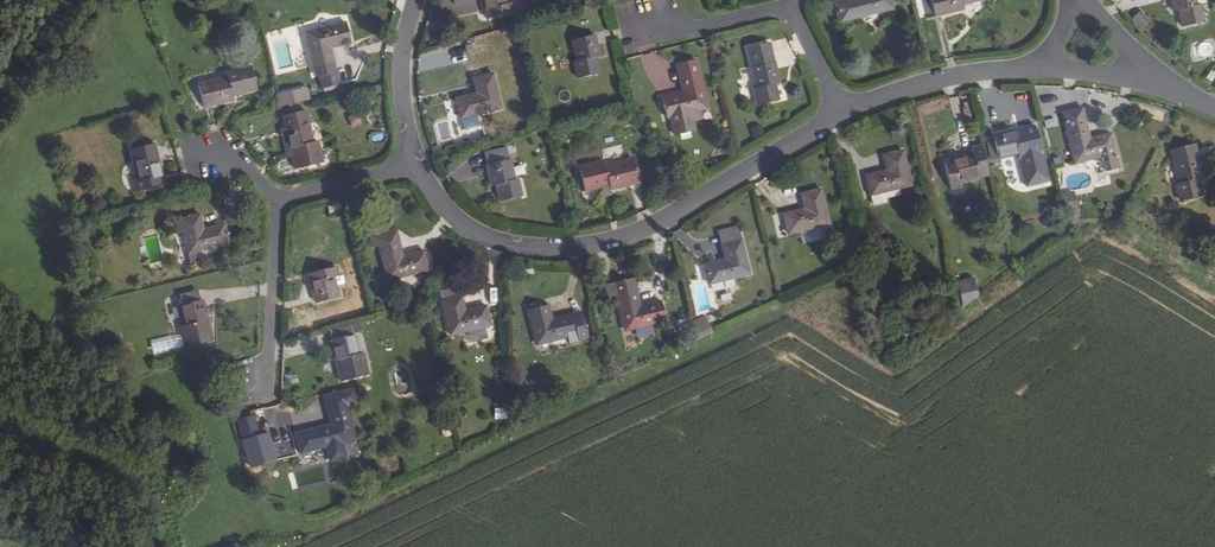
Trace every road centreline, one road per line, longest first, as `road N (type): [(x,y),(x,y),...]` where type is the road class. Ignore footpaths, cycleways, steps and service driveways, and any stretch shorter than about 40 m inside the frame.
road 1 (residential): [(844,121),(669,224),(585,253),(487,242),(432,197),(416,168)]
road 2 (residential): [(1041,69),(930,87),(844,121)]
road 3 (residential): [(278,202),(270,368),(255,384)]
road 4 (residential): [(416,168),(400,77),(416,0)]
road 5 (residential): [(416,168),(278,202)]
road 6 (residential): [(650,22),(691,27),(787,7)]
road 7 (residential): [(787,7),(844,121)]

